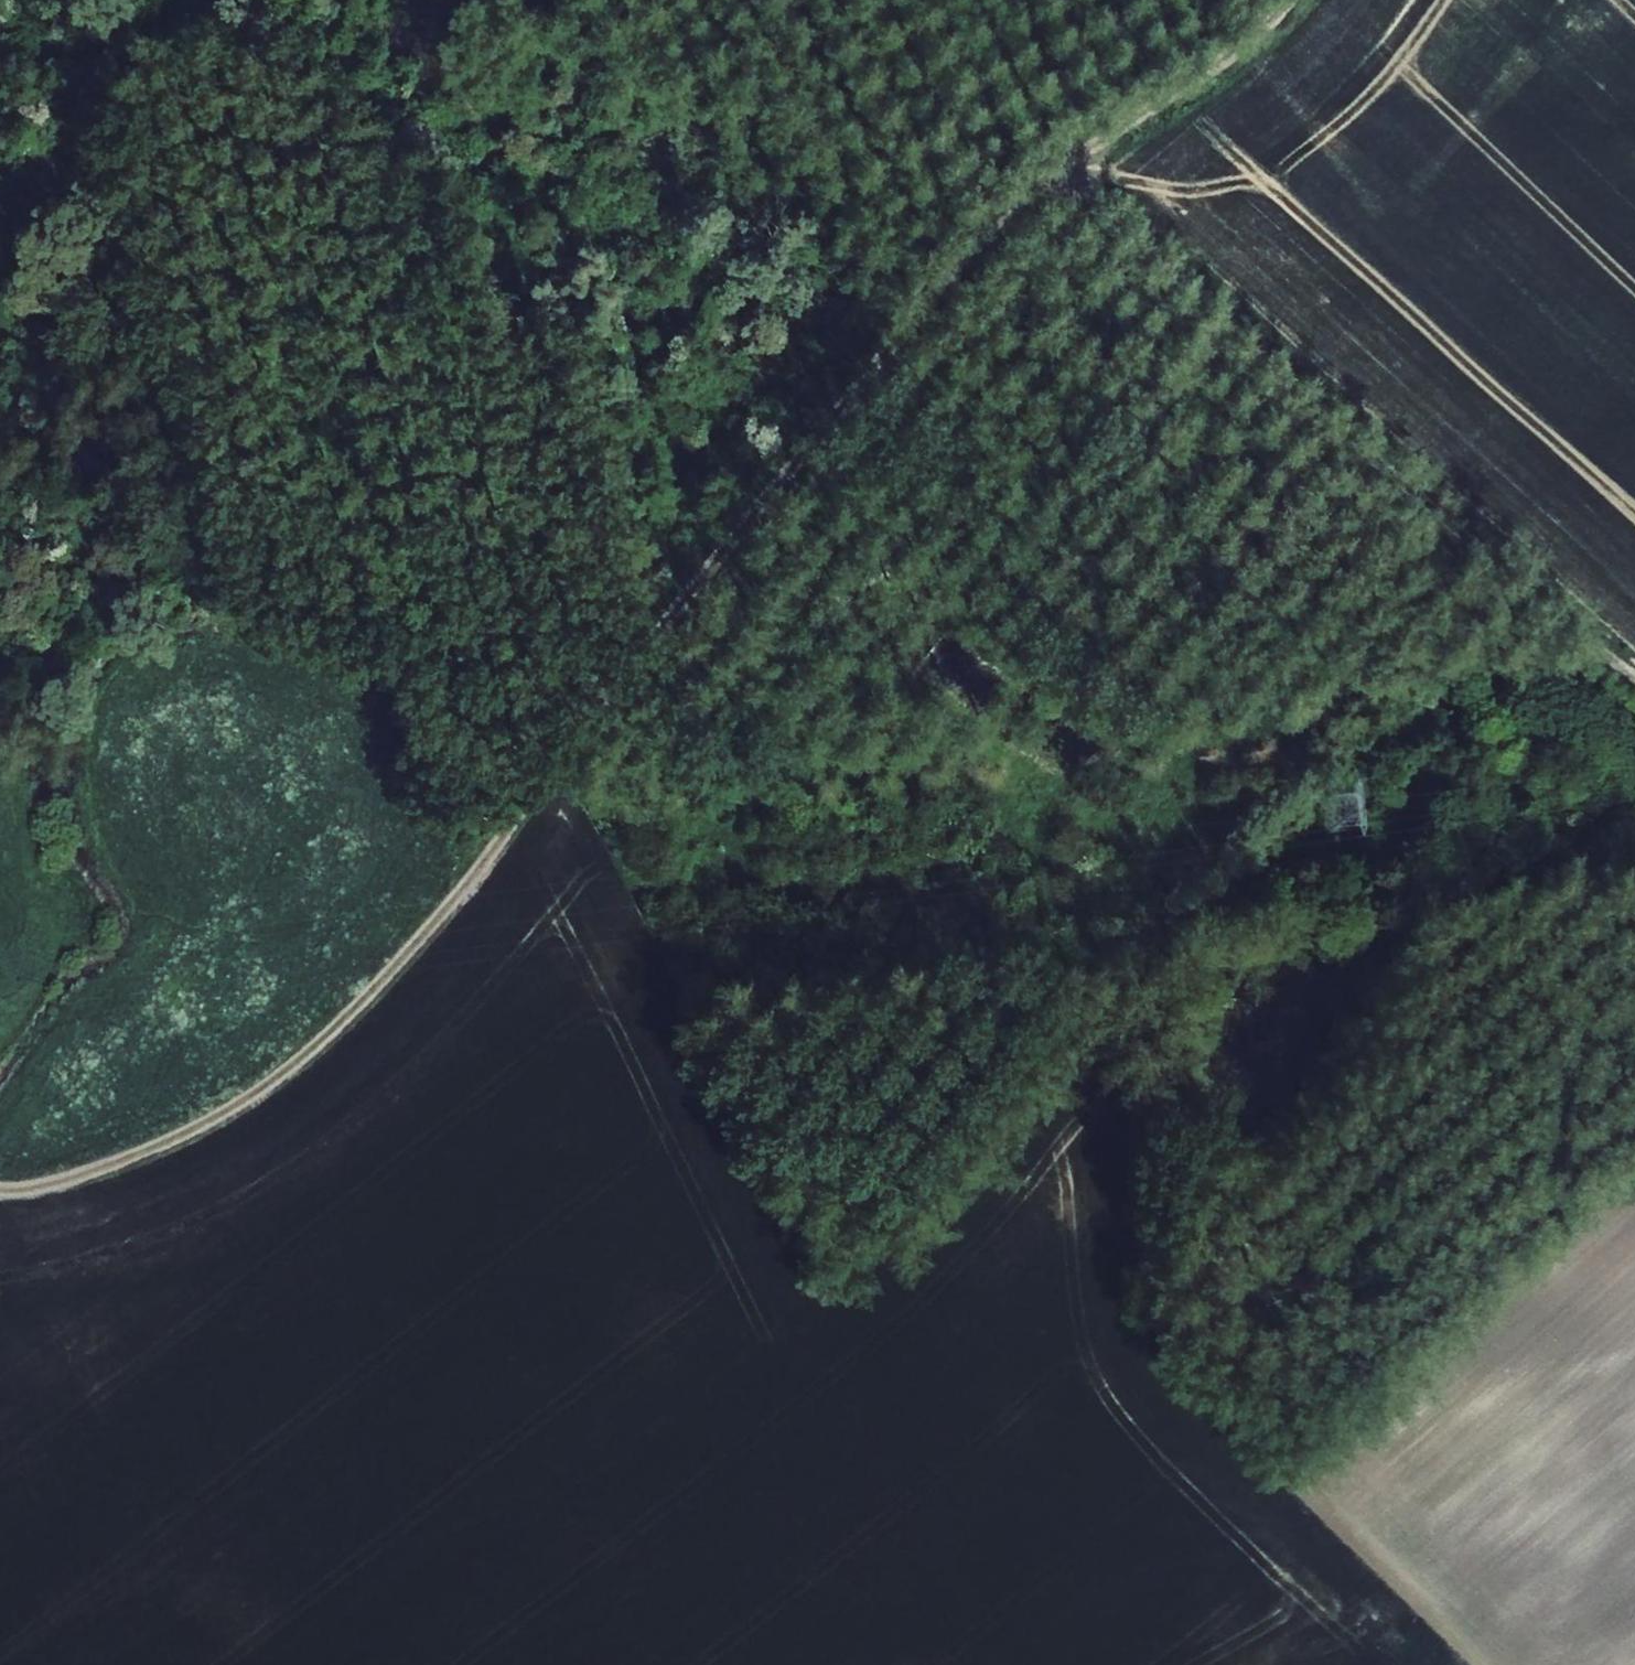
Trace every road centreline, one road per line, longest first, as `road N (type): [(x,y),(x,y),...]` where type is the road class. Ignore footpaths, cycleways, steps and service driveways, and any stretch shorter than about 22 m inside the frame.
road 1 (track): [(1279,0),(1243,44),(1020,208),(630,715),(470,892),(287,1074),(219,1117),(35,1191),(0,1188)]
road 2 (track): [(1634,688),(1112,227),(1083,169)]

